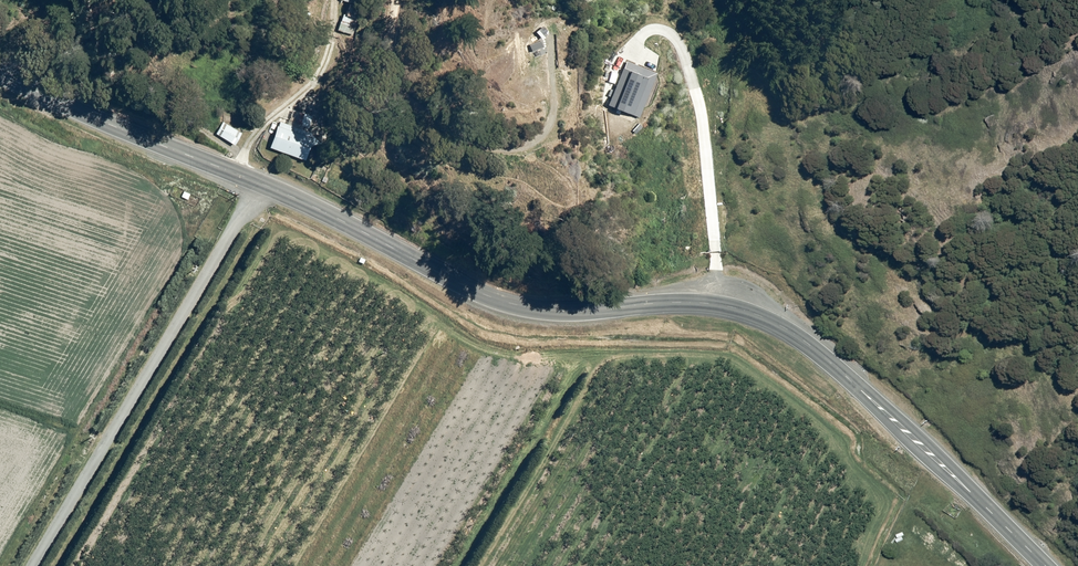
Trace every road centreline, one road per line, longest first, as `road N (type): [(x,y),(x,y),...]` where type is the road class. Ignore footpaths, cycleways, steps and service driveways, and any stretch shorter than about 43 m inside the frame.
road 1 (unclassified): [(261,183),(453,280),(529,308),(675,302),(755,314),(827,358),(912,437)]
road 2 (unclassified): [(31,565),(261,183)]
road 3 (unclassified): [(0,73),(261,183)]
road 4 (residential): [(912,437),(1045,565)]

